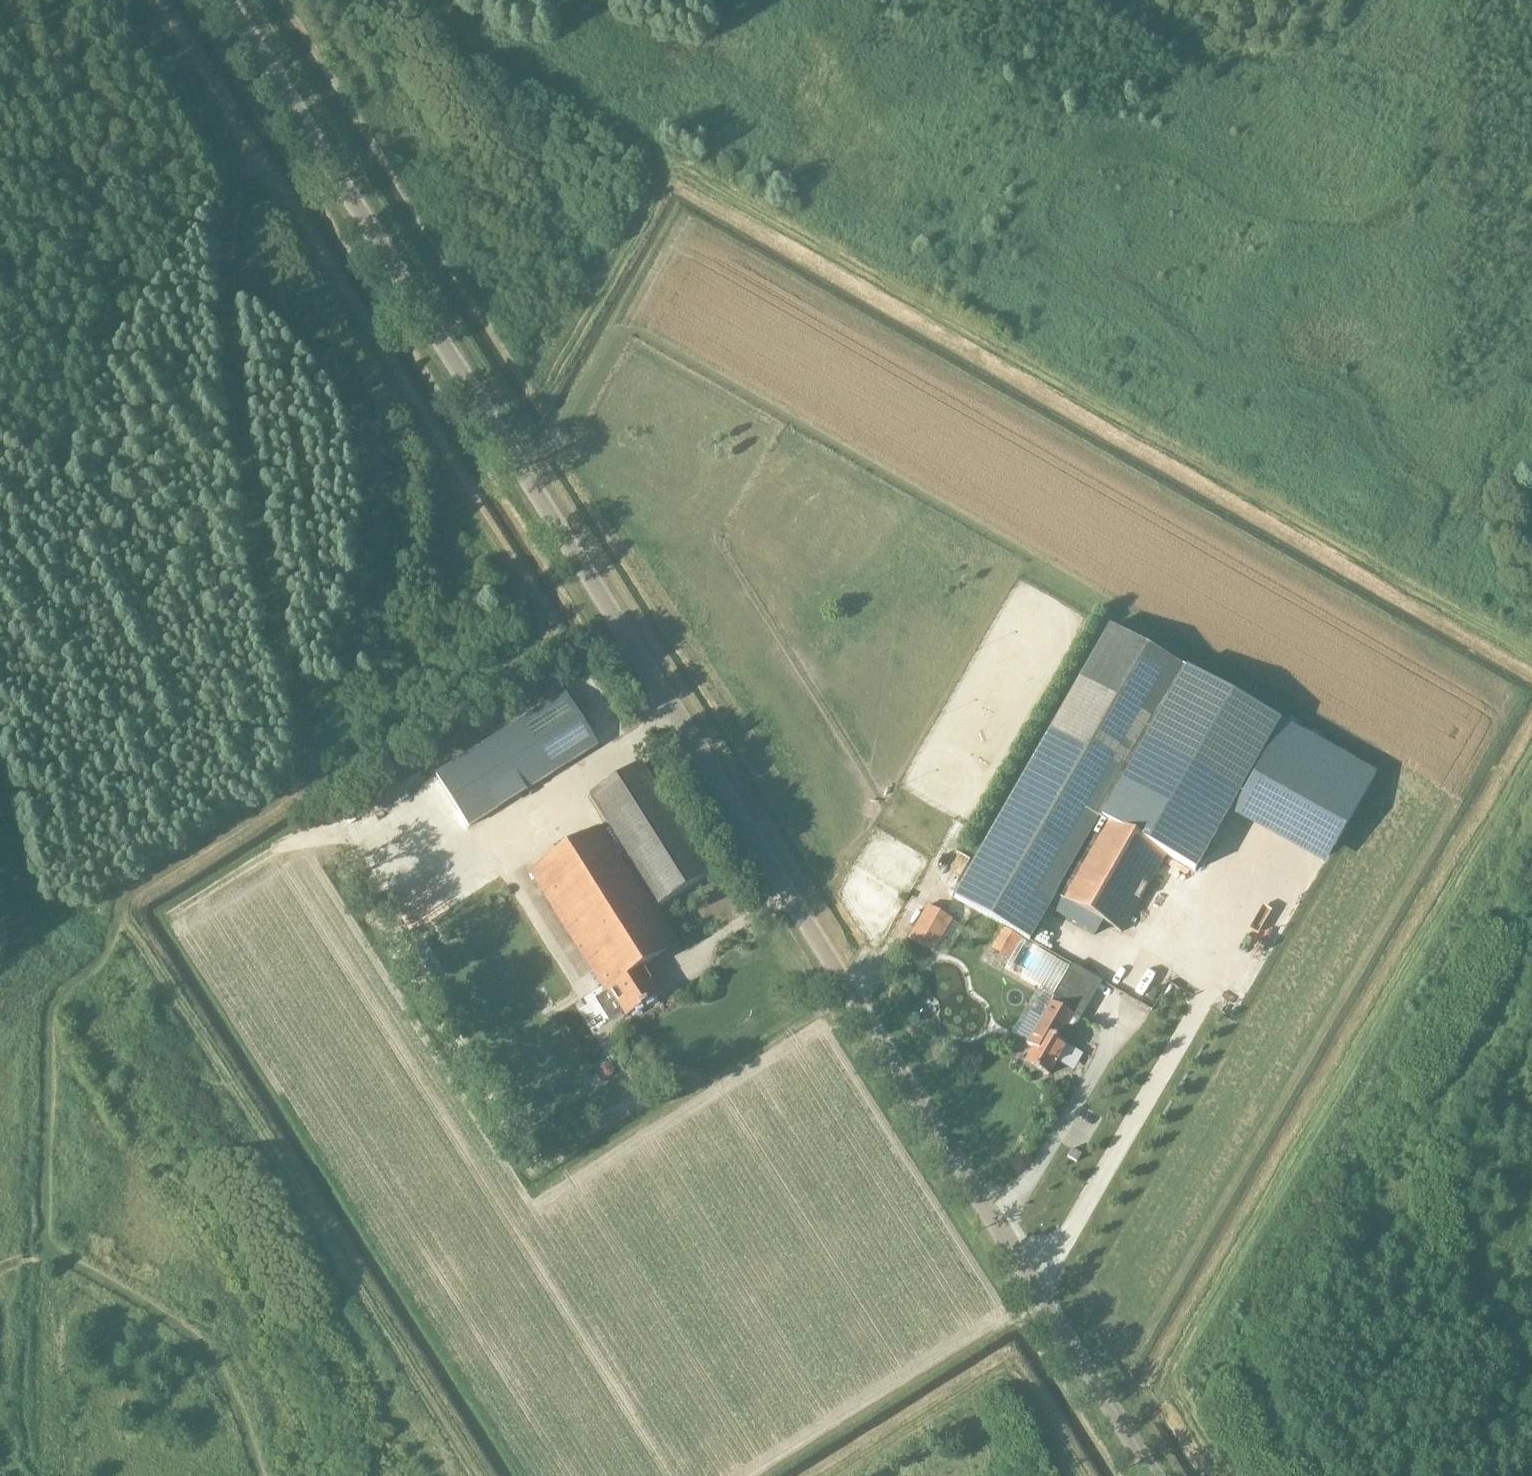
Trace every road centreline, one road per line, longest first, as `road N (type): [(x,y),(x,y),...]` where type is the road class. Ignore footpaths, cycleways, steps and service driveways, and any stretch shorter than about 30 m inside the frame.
road 1 (unclassified): [(1154,1475),(227,0)]
road 2 (track): [(45,1260),(48,1006),(102,953),(119,912),(477,1475)]
road 3 (track): [(119,912),(127,890),(147,875),(286,788),(297,759),(229,374),(234,150),(145,0)]
road 4 (track): [(654,155),(1531,656)]
road 5 (track): [(289,784),(319,777),(548,632),(261,174),(234,150)]
road 6 (track): [(1531,753),(1167,1383)]
road 7 (track): [(837,1475),(1010,1370),(1079,1475)]
road 8 (track): [(258,1475),(227,1386),(197,1340),(138,1298),(45,1260)]

